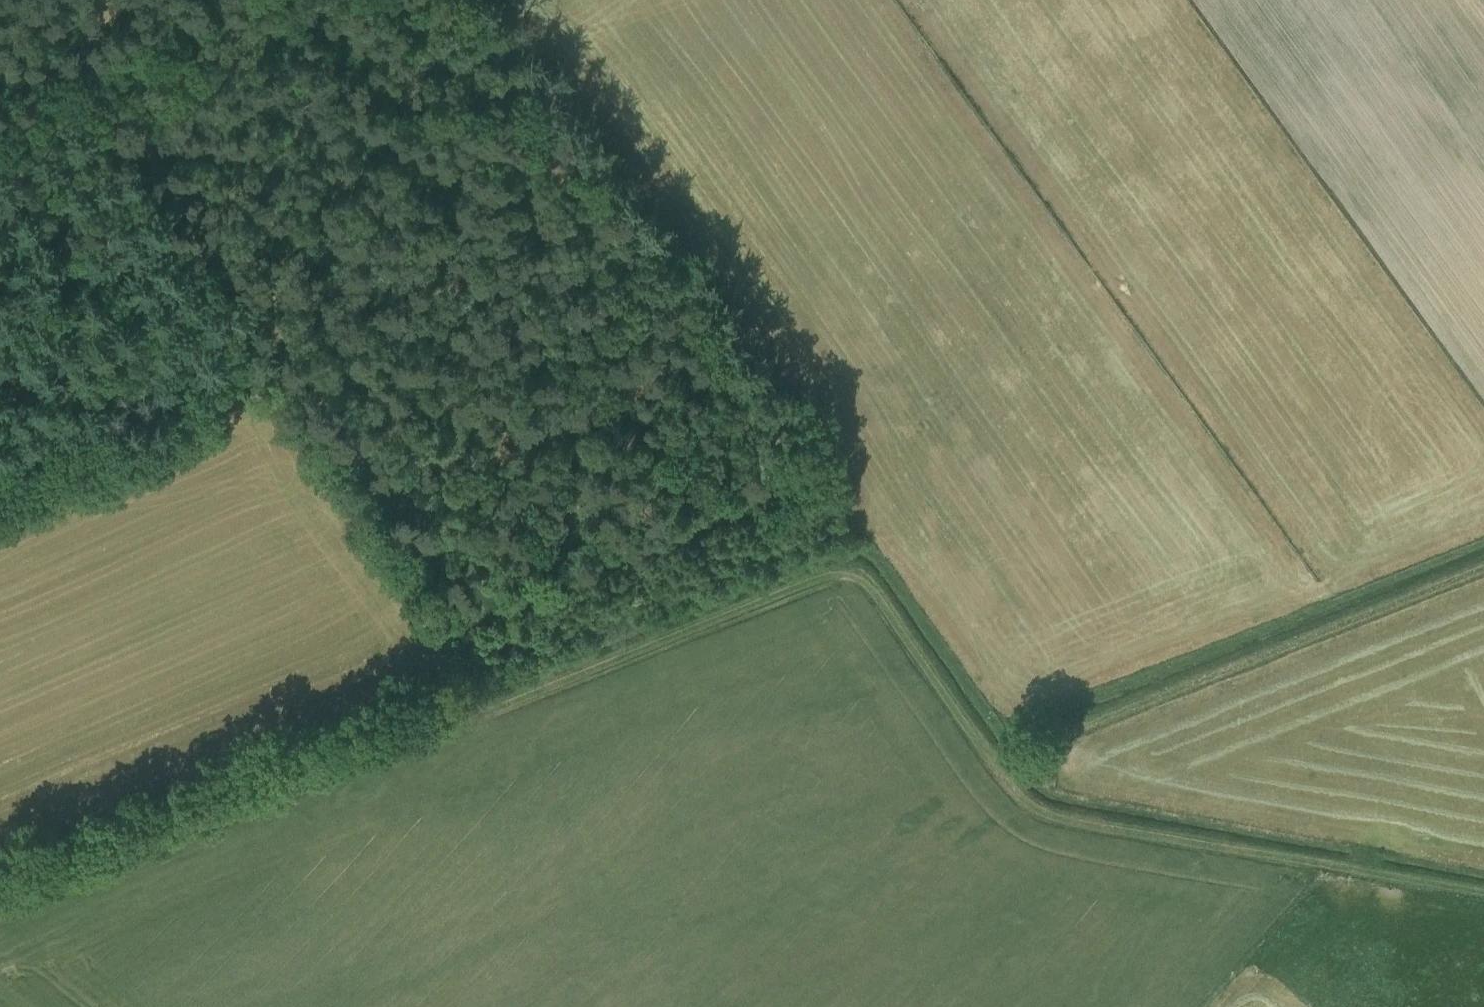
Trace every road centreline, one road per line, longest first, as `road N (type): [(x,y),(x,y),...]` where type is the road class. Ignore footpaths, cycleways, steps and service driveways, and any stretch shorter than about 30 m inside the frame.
road 1 (track): [(1483,573),(1012,765),(994,762),(872,587),(850,575),(0,910)]
road 2 (track): [(90,157),(92,215),(112,273),(175,312)]
road 3 (track): [(0,323),(108,261)]

